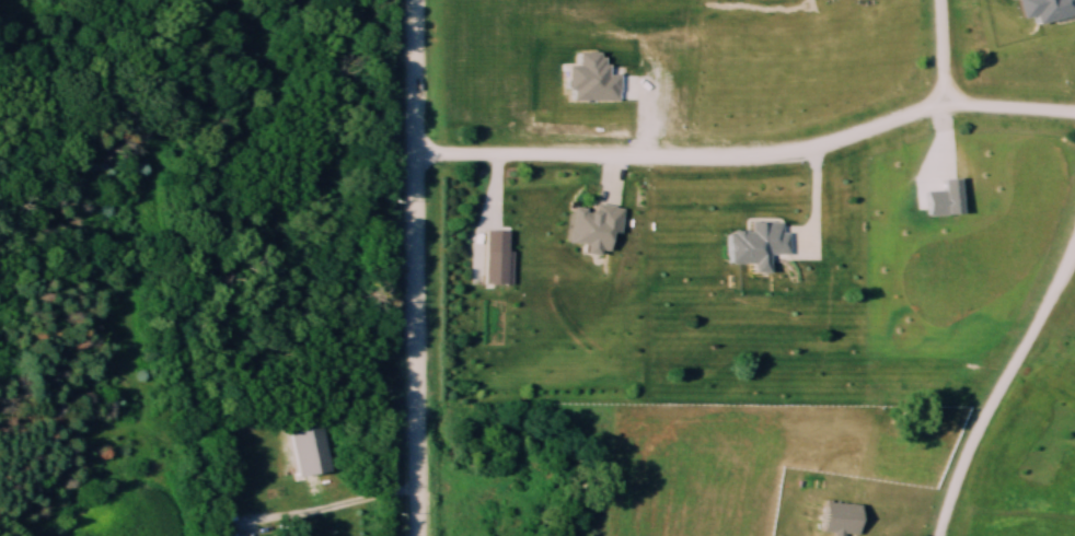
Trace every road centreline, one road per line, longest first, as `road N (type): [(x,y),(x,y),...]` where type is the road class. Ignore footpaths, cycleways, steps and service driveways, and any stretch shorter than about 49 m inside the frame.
road 1 (residential): [(417,155),(762,159),(966,106),(1074,112)]
road 2 (residential): [(418,535),(416,0)]
road 3 (residential): [(938,535),(960,455),(1074,246)]

